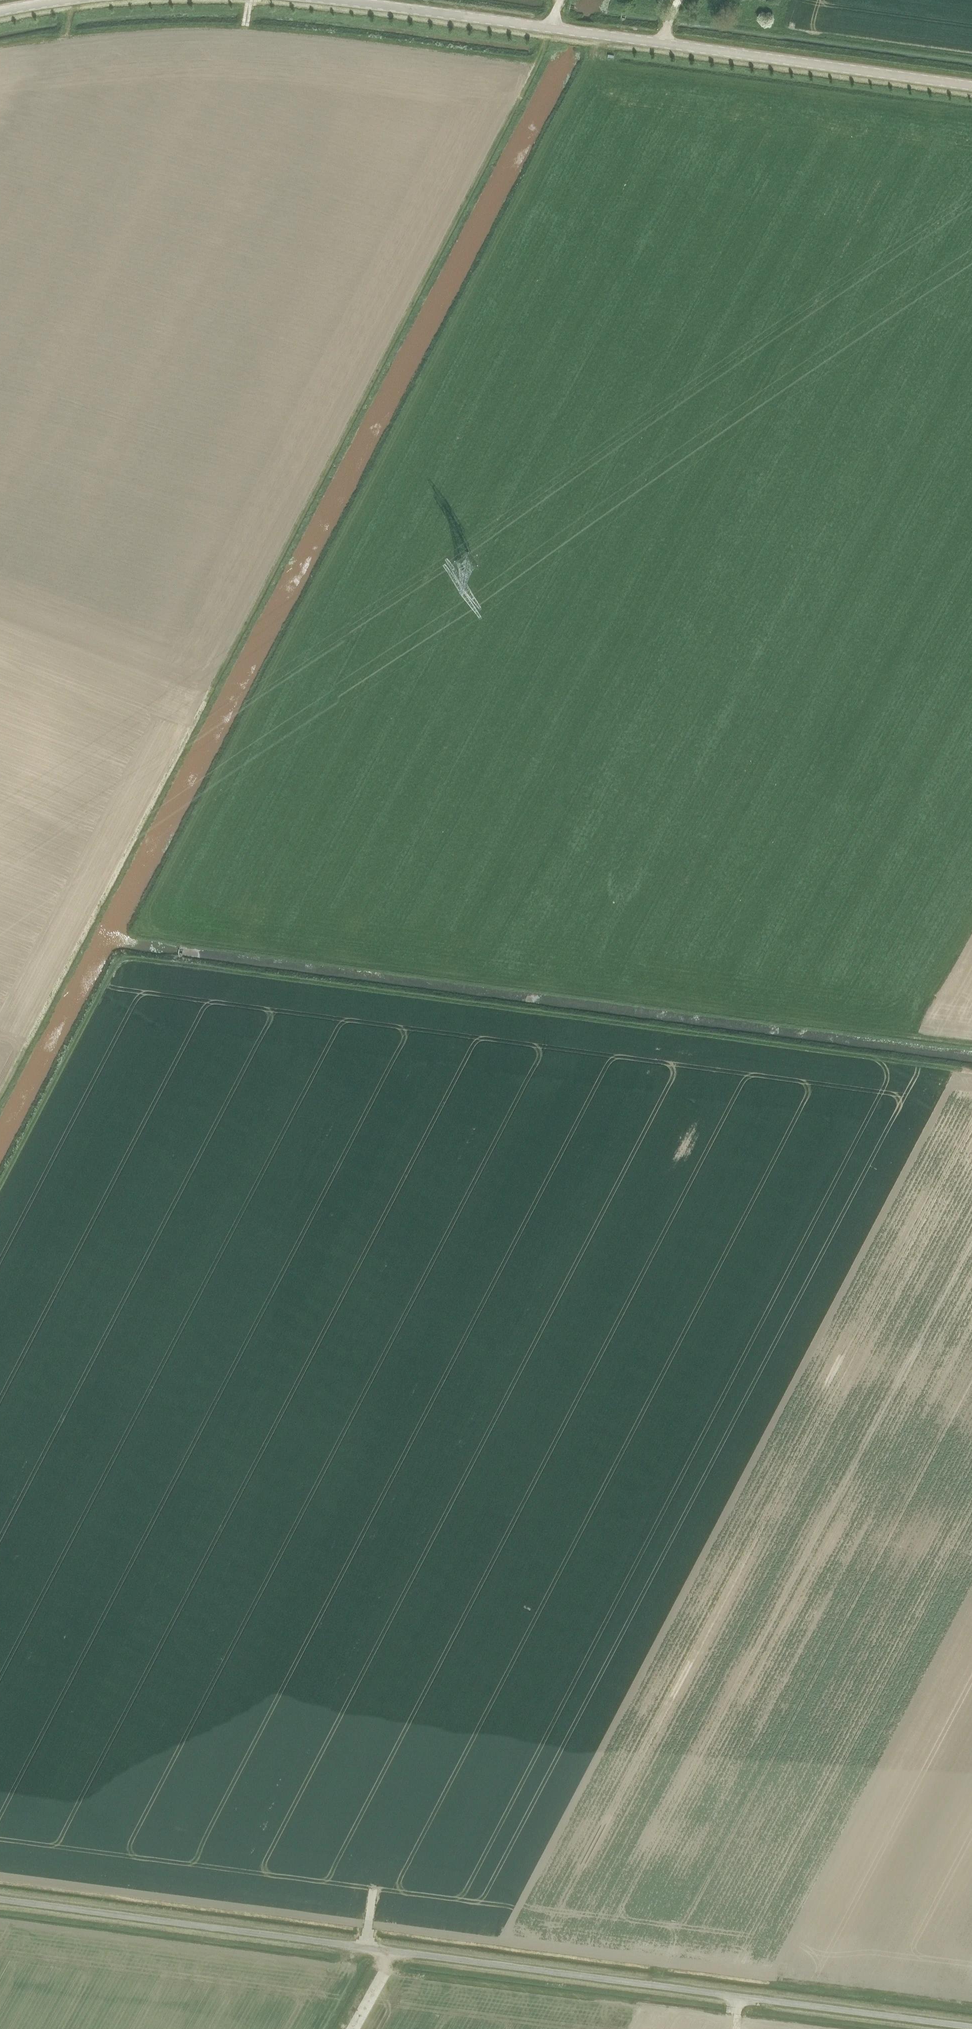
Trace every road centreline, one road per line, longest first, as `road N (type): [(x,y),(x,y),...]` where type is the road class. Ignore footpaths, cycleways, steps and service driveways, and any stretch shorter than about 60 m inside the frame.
road 1 (unclassified): [(971,2027),(0,1899)]
road 2 (tertiary): [(971,86),(550,28)]
road 3 (tertiary): [(550,28),(344,0)]

